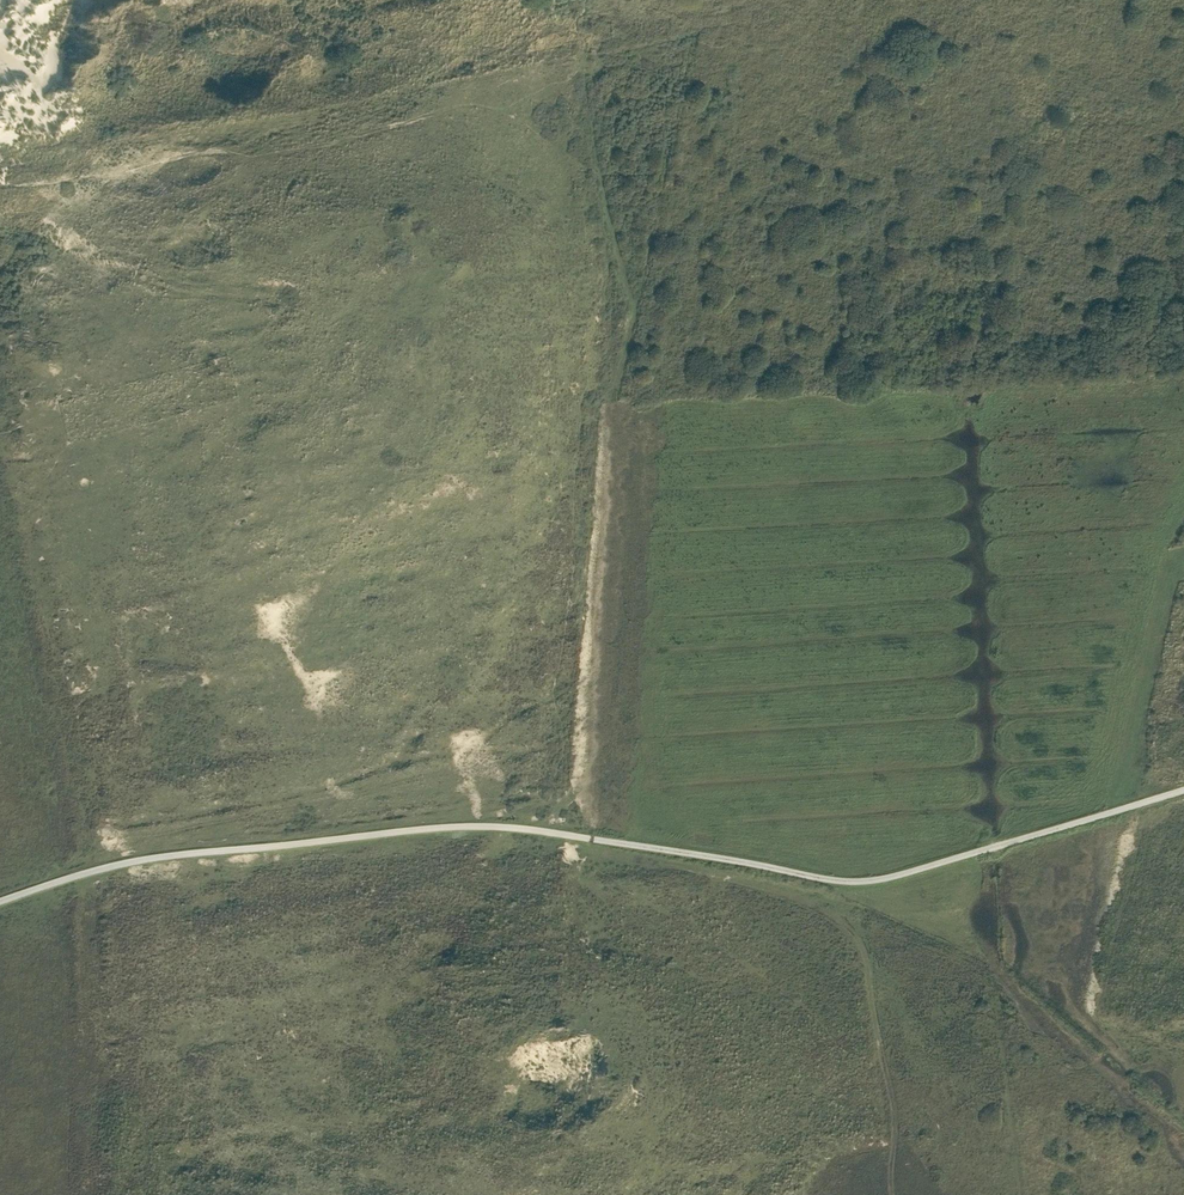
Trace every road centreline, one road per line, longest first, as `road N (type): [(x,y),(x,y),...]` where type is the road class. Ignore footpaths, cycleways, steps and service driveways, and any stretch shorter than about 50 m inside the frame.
road 1 (track): [(603,840),(610,850),(790,898),(848,919),(860,934),(890,1086),(890,1194)]

